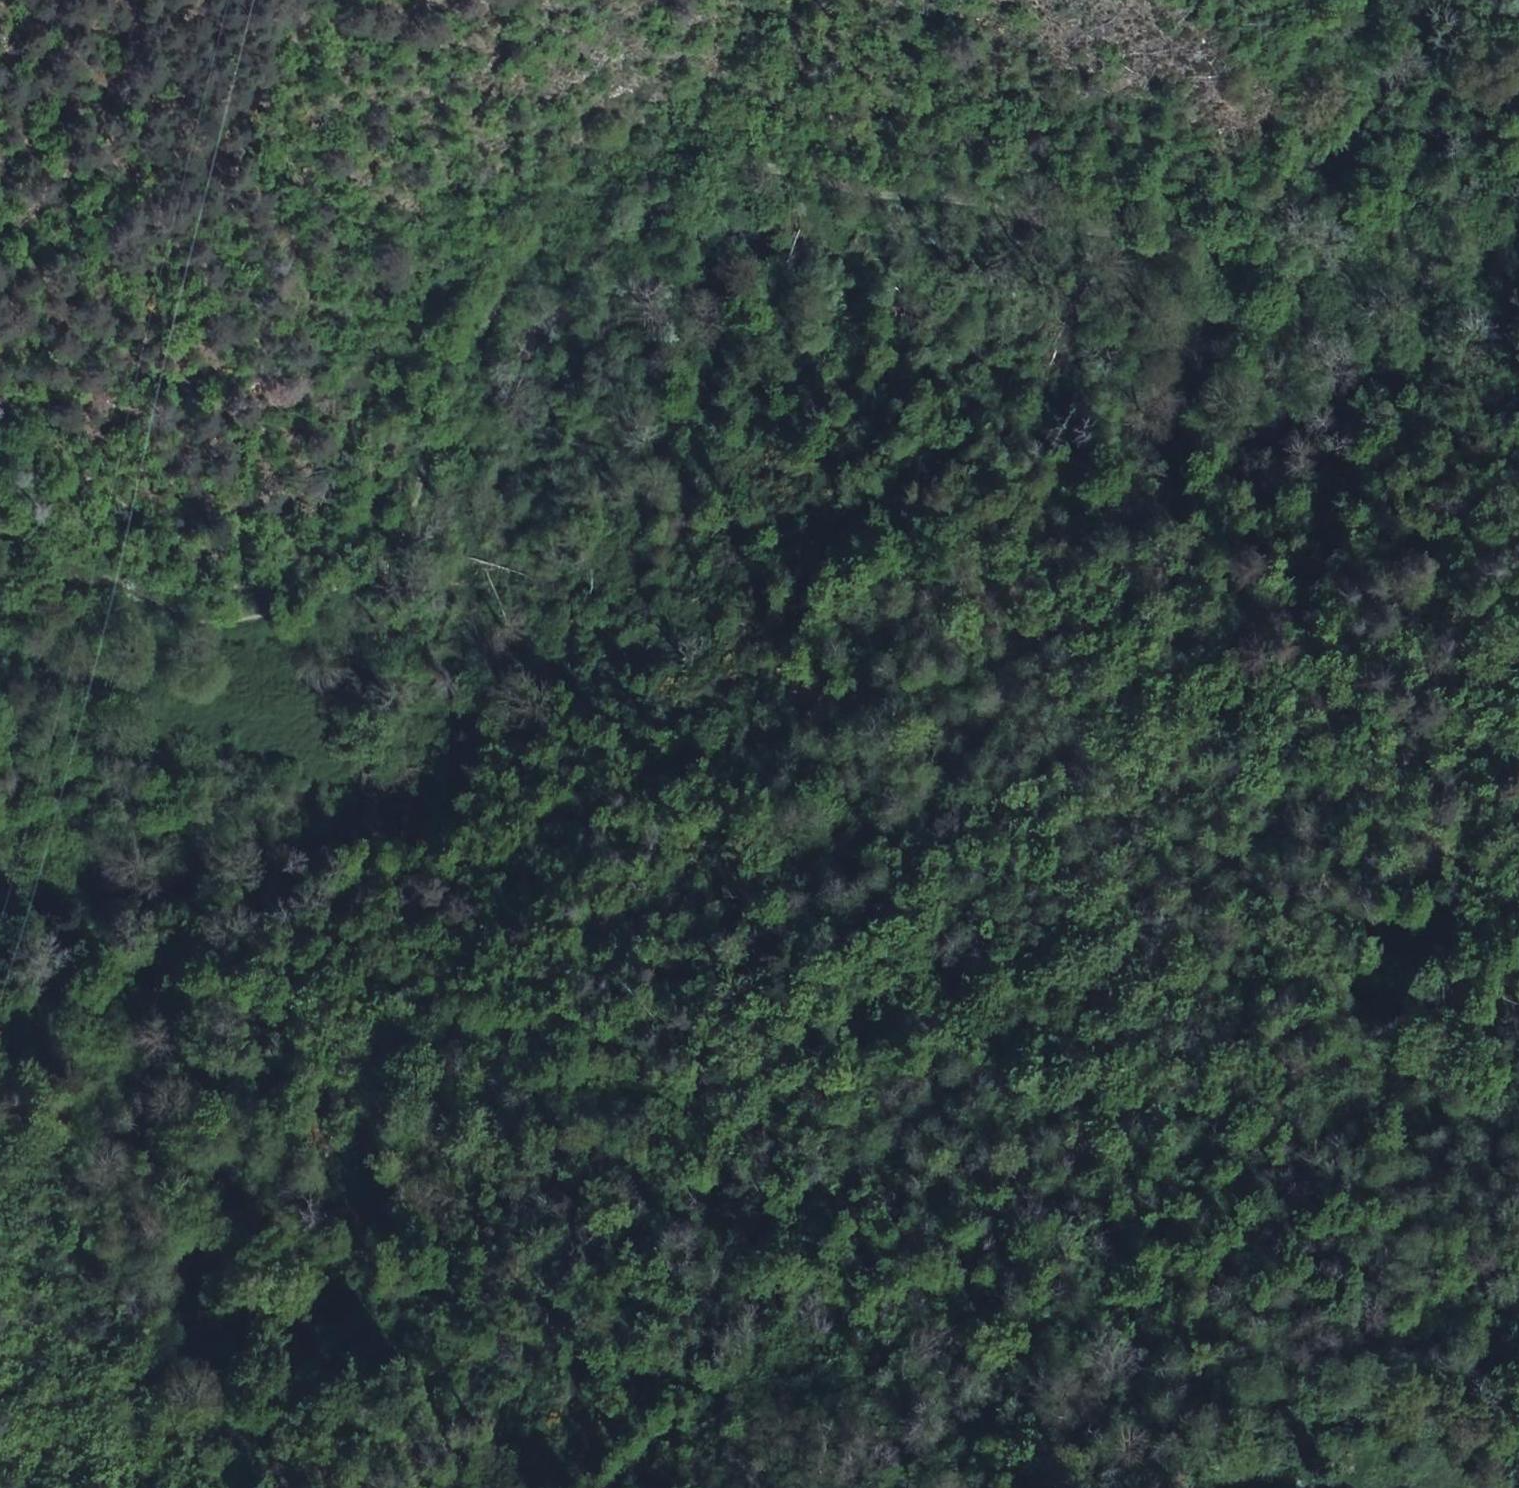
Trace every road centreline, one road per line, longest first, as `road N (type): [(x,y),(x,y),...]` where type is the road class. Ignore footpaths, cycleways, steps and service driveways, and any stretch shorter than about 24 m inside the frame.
road 1 (track): [(992,1487),(1195,1414),(1518,1380)]

